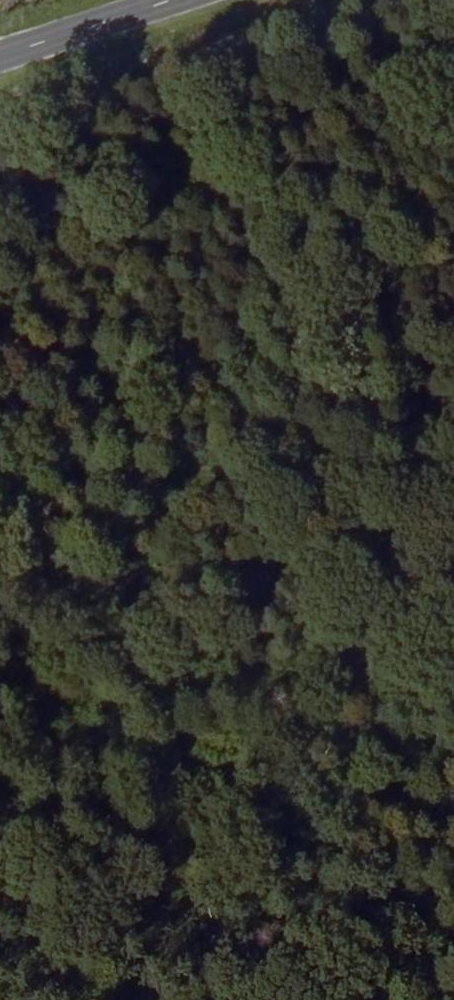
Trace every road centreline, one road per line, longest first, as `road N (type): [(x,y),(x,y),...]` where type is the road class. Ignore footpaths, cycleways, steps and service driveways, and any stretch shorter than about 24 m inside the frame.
road 1 (track): [(453,485),(0,457)]
road 2 (primary): [(186,0),(0,62)]

